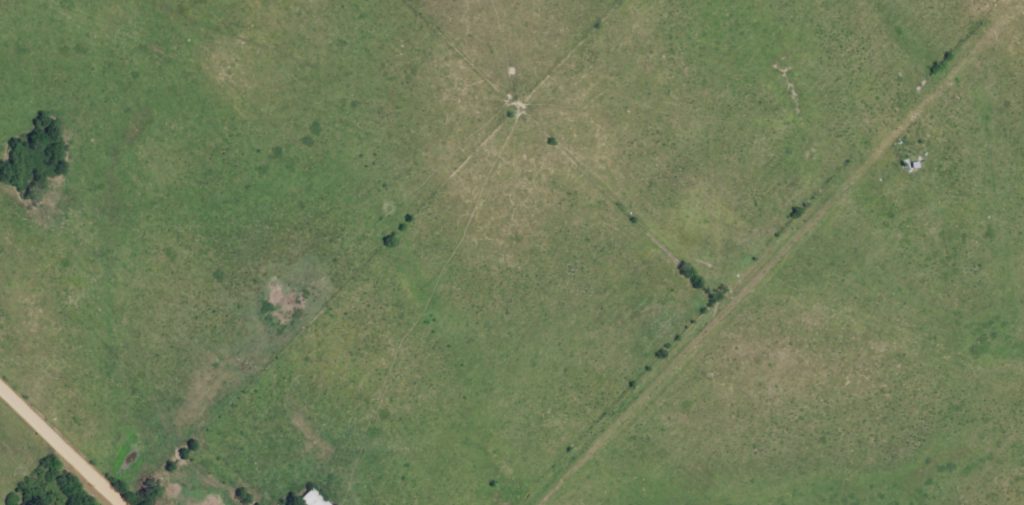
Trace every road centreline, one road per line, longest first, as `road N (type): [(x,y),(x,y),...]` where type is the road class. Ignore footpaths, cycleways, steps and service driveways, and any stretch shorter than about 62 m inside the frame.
road 1 (residential): [(124,504),(0,387)]

